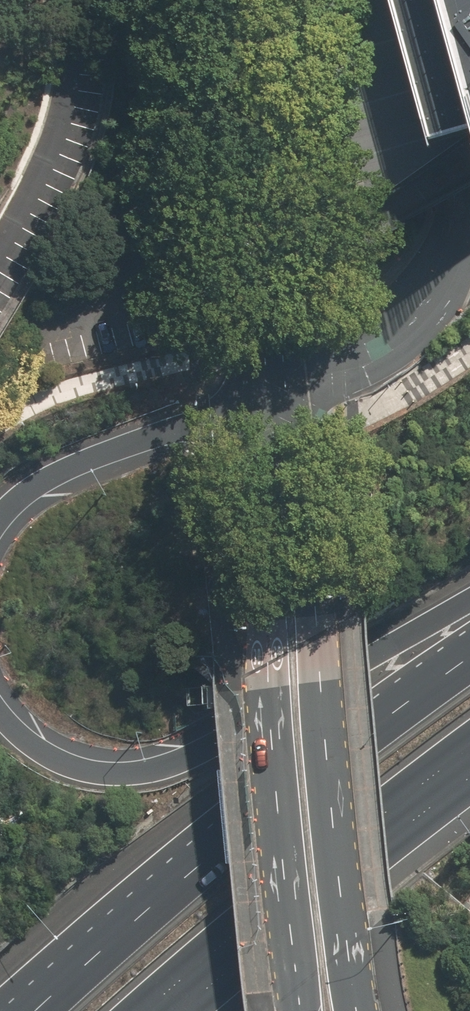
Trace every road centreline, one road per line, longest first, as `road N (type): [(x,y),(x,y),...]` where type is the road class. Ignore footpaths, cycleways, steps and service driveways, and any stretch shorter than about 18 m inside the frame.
road 1 (secondary): [(262,390),(320,575),(353,1010)]
road 2 (secondary): [(300,1010),(263,600),(262,390)]
road 3 (motorway): [(29,1010),(198,858),(469,657)]
road 4 (motorway): [(0,712),(54,759),(122,774),(152,771),(216,745),(469,599)]
road 5 (motorway): [(469,745),(142,1010)]
road 6 (secondary): [(224,0),(262,390)]
road 7 (motorway): [(262,390),(81,464),(0,515)]

